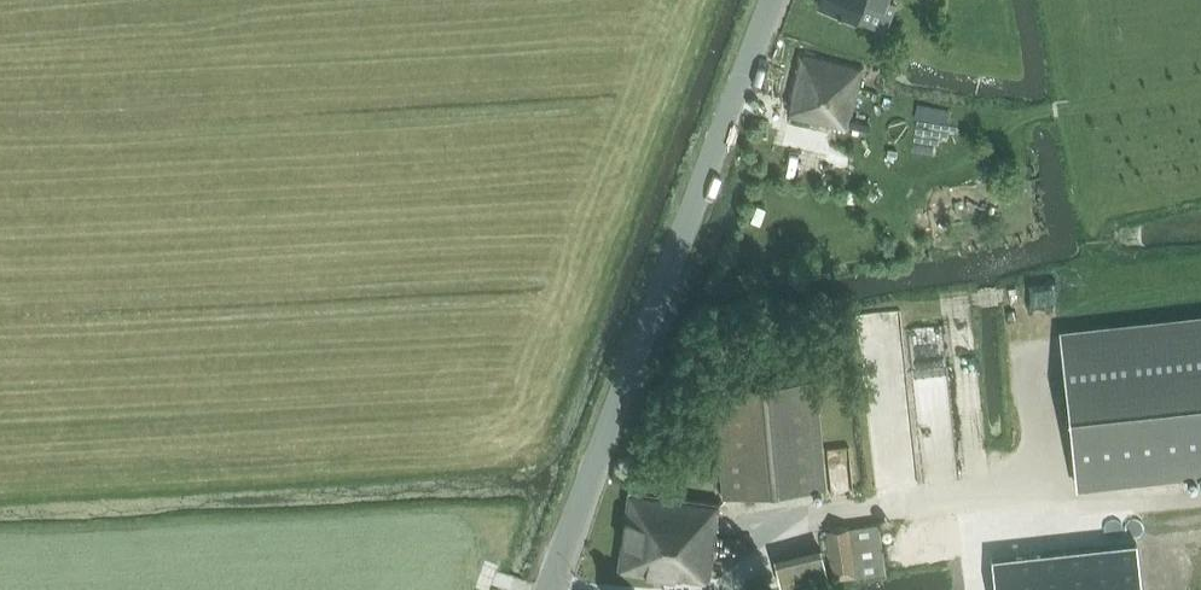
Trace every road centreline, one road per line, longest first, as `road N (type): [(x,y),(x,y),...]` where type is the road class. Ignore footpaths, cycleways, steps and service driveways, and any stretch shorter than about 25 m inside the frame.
road 1 (tertiary): [(548,589),(774,0)]
road 2 (track): [(593,473),(537,450),(91,479),(0,475)]

